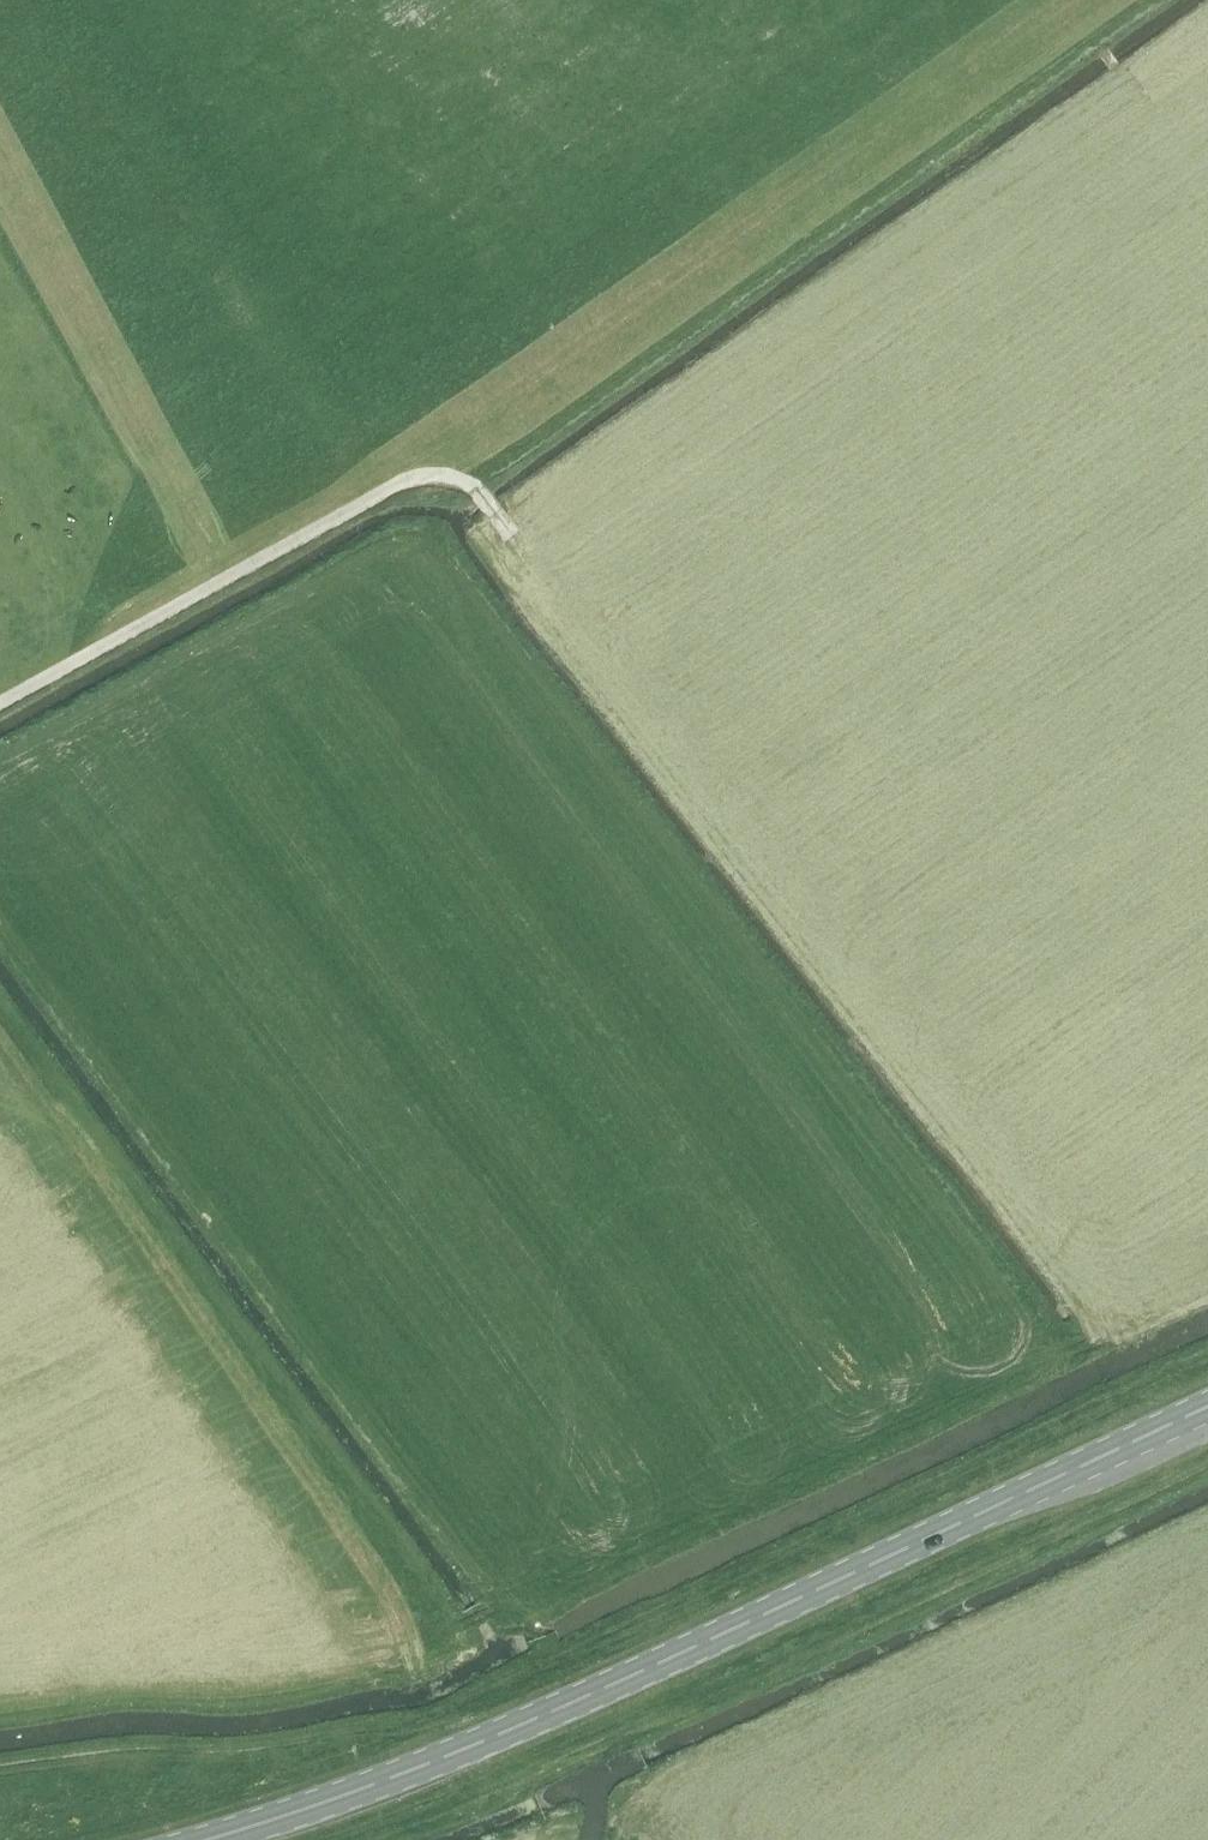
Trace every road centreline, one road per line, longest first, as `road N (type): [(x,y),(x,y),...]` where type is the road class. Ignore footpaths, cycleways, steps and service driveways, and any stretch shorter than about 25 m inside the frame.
road 1 (primary): [(209,1839),(482,1743),(1207,1407)]
road 2 (track): [(512,533),(469,483),(403,481),(0,703)]

